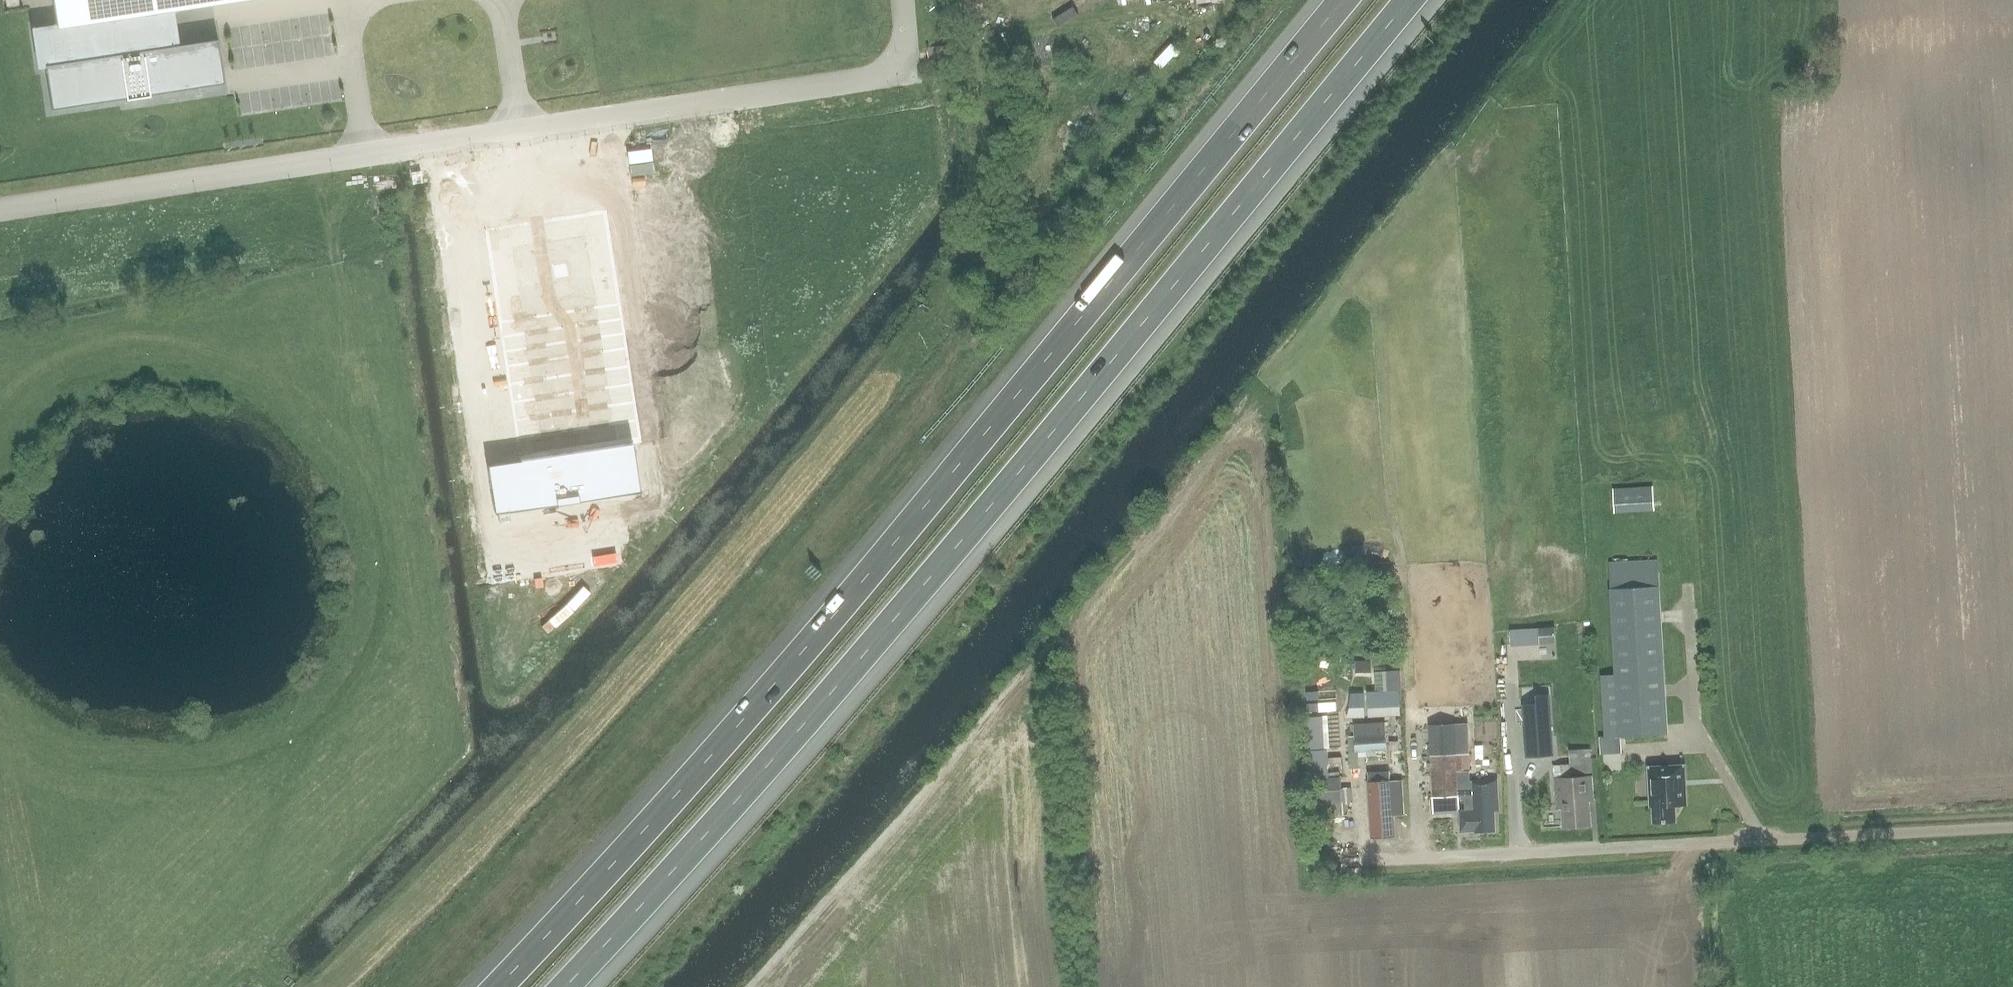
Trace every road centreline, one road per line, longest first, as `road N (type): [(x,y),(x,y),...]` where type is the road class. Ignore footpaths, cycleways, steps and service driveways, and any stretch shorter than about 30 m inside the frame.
road 1 (motorway): [(1343,0),(906,530),(494,986)]
road 2 (motorway): [(566,986),(836,687),(1410,0)]
road 3 (unclassified): [(0,210),(873,79),(895,68),(909,0)]
road 4 (unclassified): [(1328,868),(2012,837)]
road 5 (track): [(895,68),(1065,46),(1124,0)]

